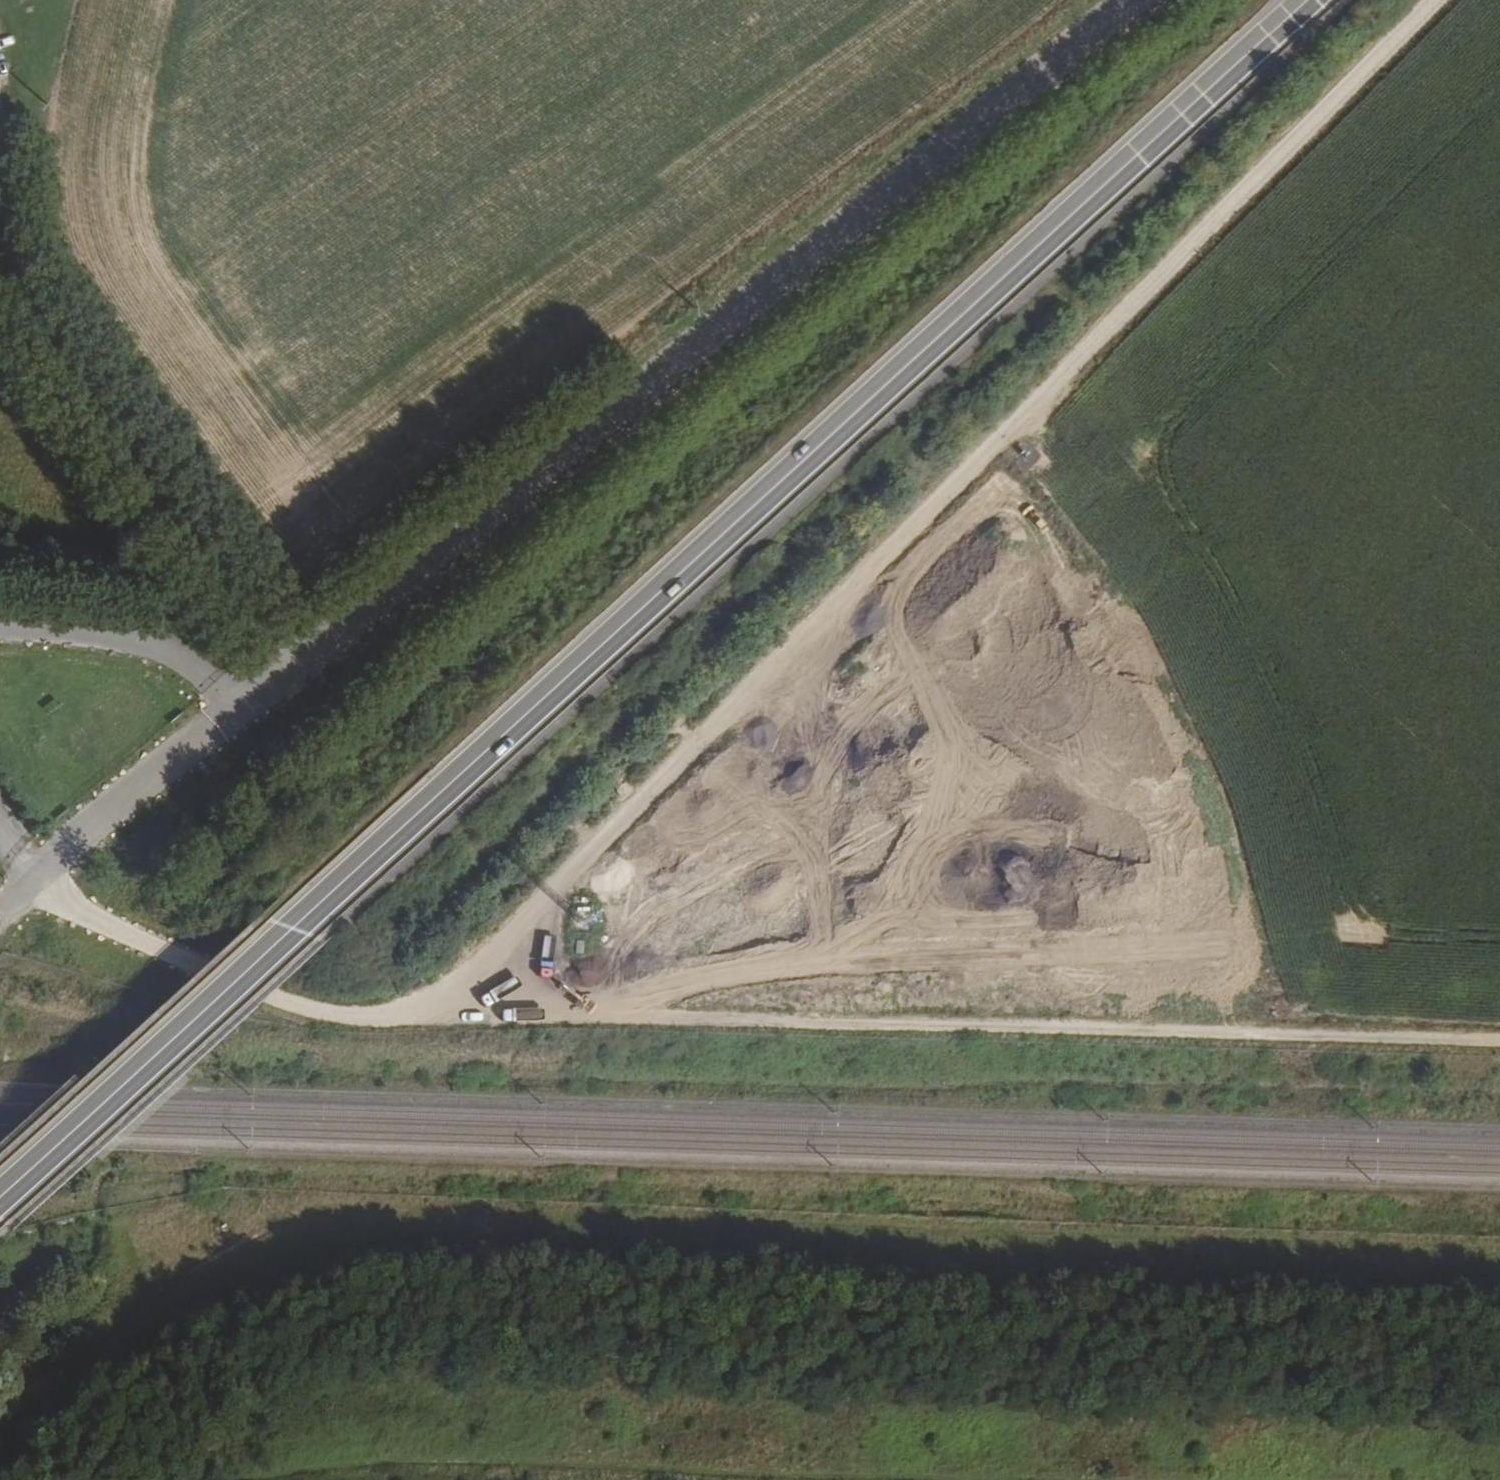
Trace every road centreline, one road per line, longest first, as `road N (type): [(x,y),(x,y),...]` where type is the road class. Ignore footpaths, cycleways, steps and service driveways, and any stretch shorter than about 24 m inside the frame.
road 1 (primary): [(1308,0),(0,1195)]
road 2 (track): [(457,991),(591,1019),(1499,1048)]

